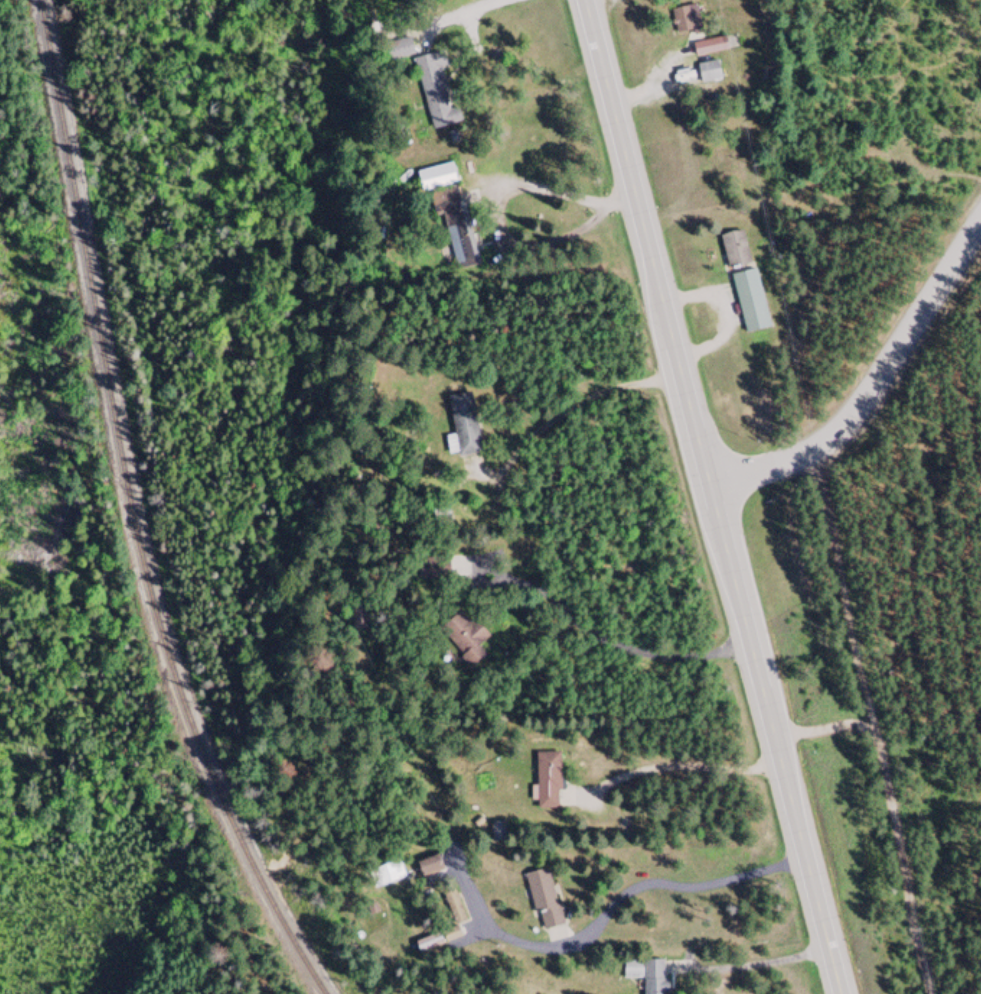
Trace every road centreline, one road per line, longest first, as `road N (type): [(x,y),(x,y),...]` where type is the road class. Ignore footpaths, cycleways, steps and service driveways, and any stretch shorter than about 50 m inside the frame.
road 1 (primary): [(586,0),(842,993)]
road 2 (track): [(808,453),(934,993)]

